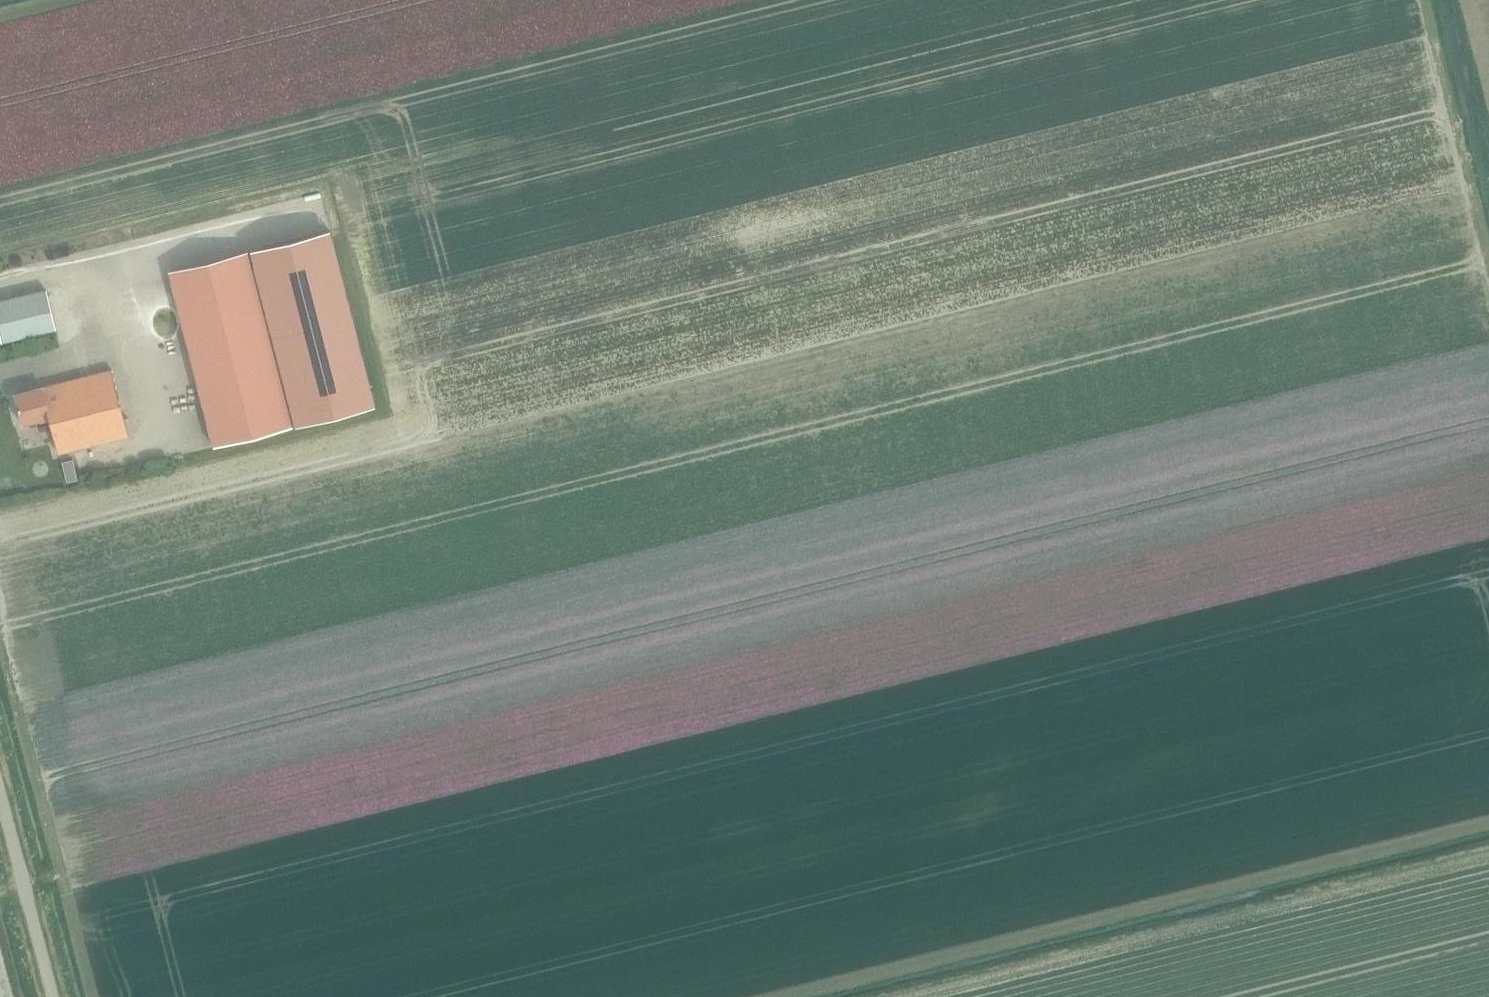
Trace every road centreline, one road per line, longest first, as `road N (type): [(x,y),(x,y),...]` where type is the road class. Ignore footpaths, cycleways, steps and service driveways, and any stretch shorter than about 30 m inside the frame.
road 1 (unclassified): [(52,996),(0,795)]

